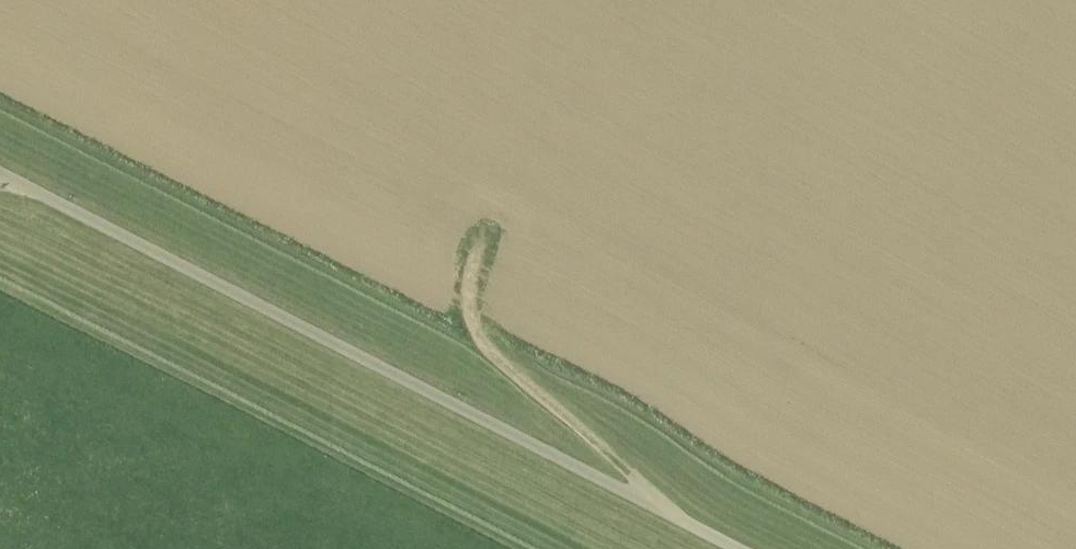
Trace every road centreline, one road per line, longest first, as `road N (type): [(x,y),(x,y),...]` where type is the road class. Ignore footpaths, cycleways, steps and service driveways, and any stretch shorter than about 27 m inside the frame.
road 1 (track): [(735,548),(0,176)]
road 2 (track): [(669,515),(476,330),(476,265),(528,162)]

